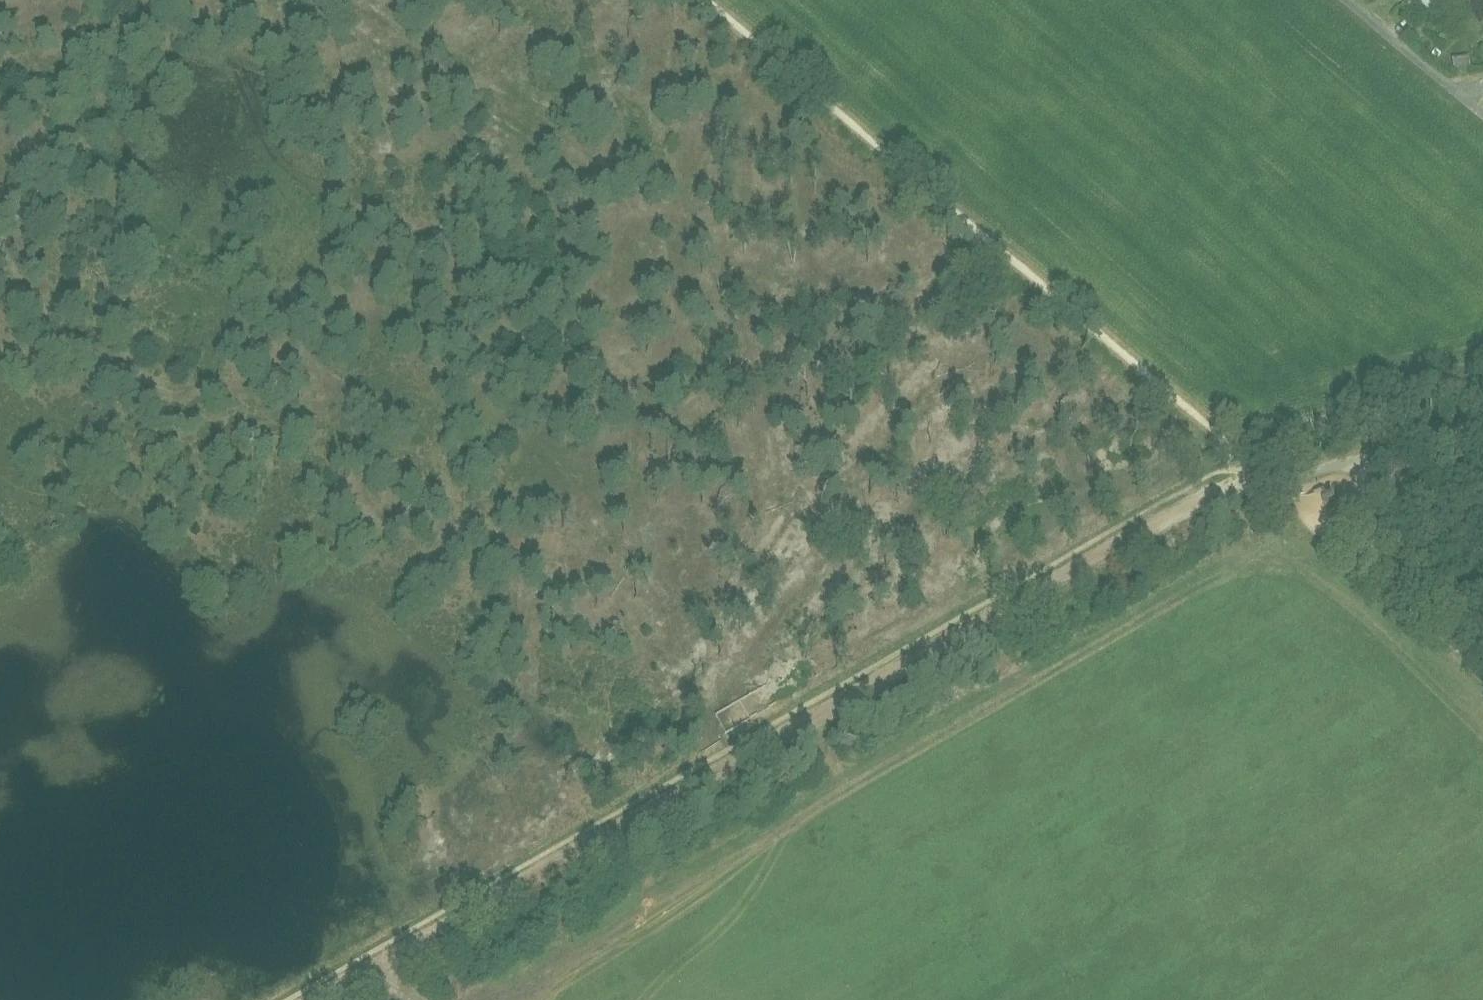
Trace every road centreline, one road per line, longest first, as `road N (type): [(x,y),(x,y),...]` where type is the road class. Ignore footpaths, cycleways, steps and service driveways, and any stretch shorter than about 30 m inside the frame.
road 1 (track): [(1264,474),(1148,529),(316,999)]
road 2 (track): [(775,741),(727,642),(675,567),(543,446),(454,322),(415,221),(412,126),(344,0)]
road 3 (unclassified): [(1482,423),(1347,456)]

